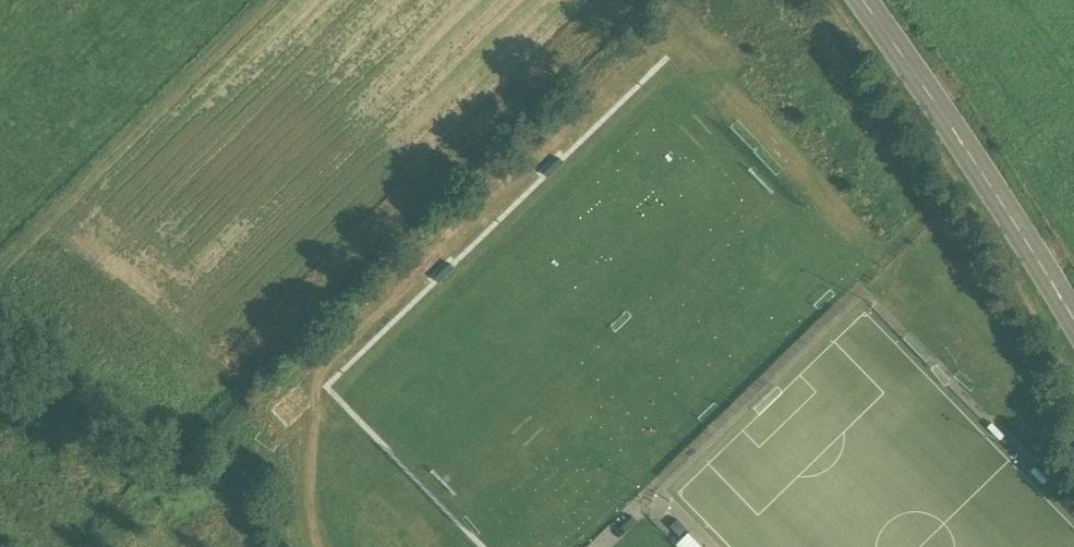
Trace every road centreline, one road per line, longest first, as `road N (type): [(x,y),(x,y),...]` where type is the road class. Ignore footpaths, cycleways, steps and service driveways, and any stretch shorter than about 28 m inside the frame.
road 1 (track): [(0,298),(301,0)]
road 2 (secondary): [(1073,315),(991,168),(870,0)]

